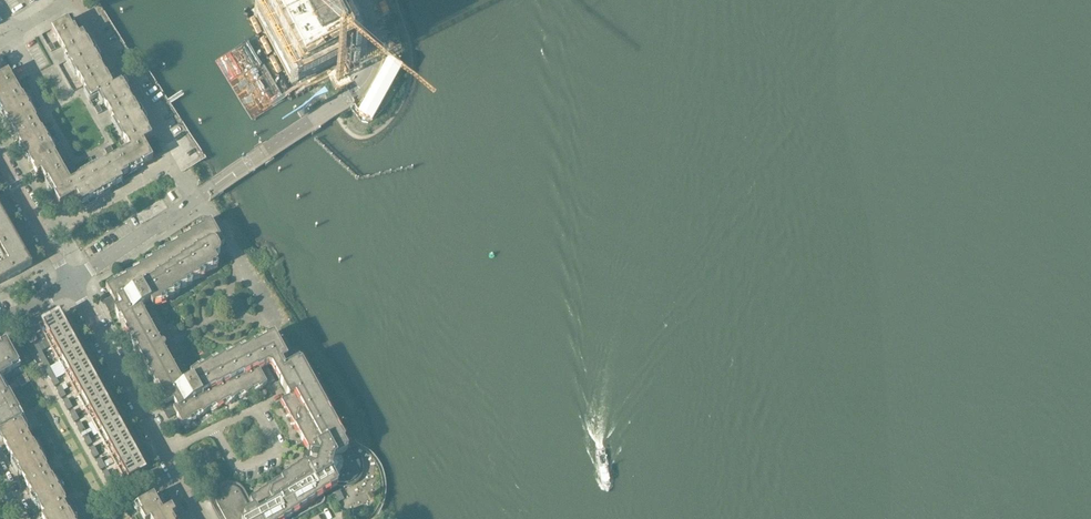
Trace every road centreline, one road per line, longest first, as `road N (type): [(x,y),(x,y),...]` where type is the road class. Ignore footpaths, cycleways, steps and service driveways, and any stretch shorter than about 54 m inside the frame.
road 1 (residential): [(72,283),(364,84),(373,57),(362,0)]
road 2 (residential): [(202,518),(72,283)]
road 3 (residential): [(72,283),(0,160)]

